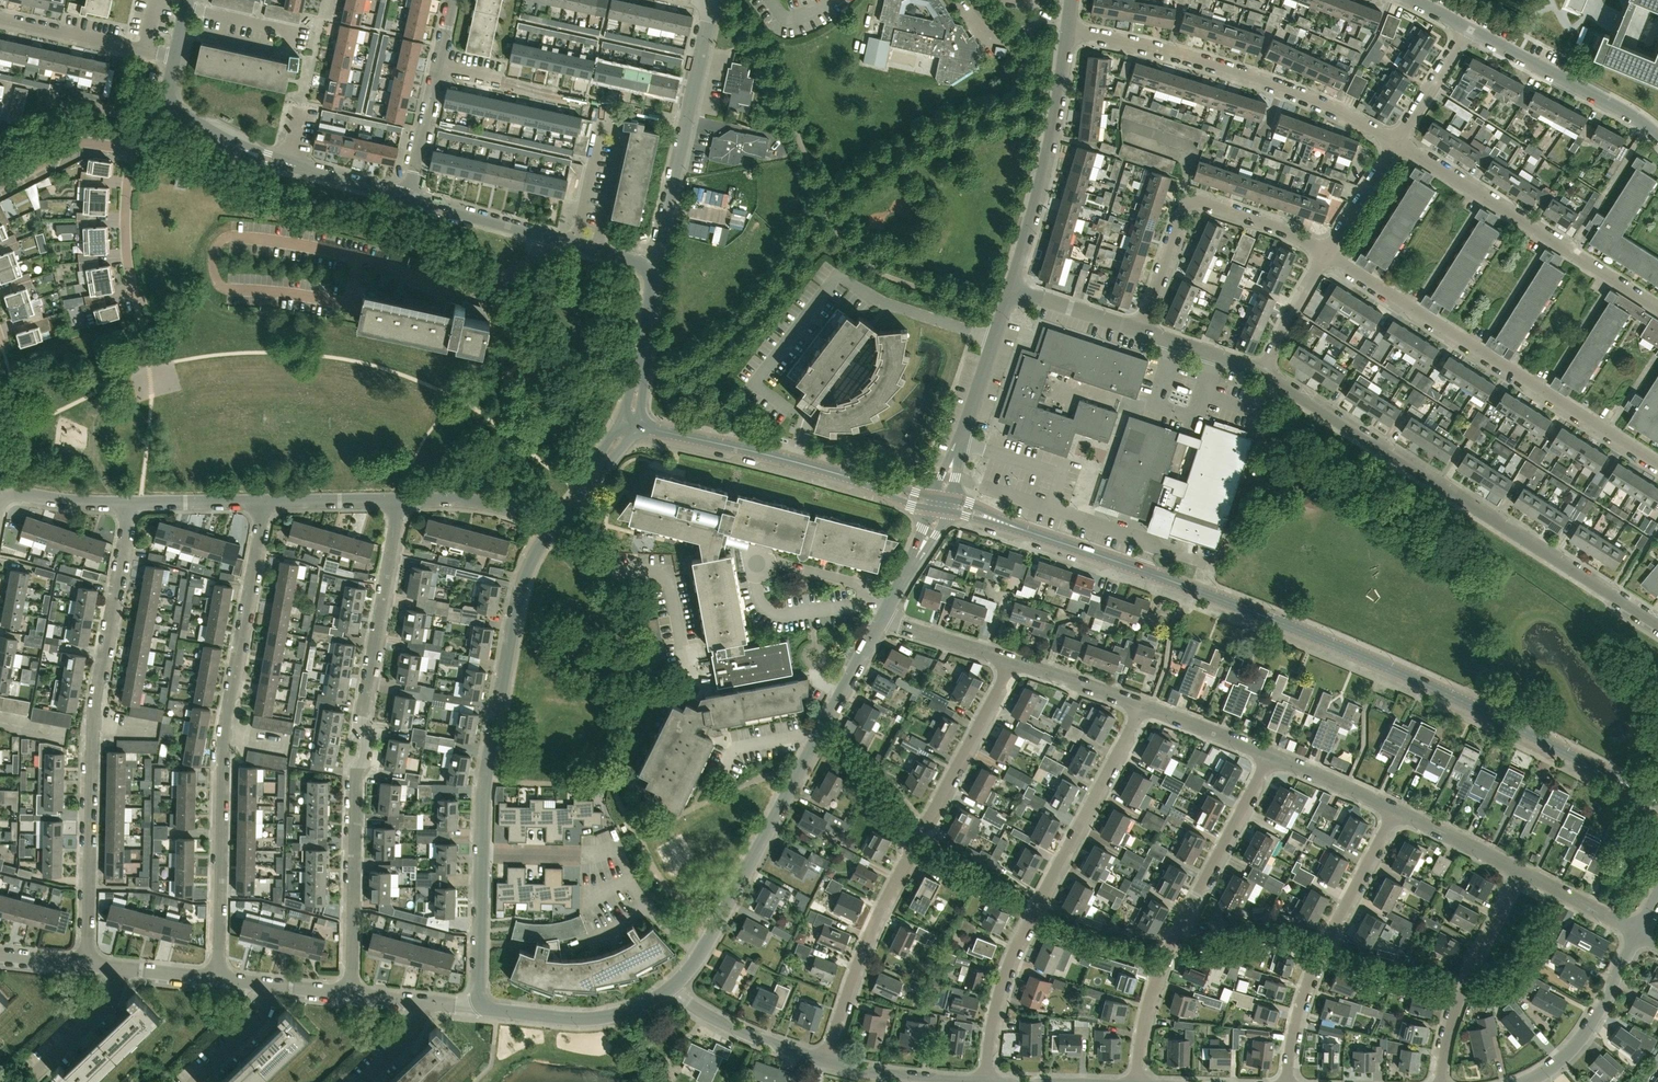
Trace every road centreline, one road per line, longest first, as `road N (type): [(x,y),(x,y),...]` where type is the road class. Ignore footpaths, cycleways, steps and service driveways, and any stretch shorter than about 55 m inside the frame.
road 1 (tertiary): [(1657,800),(1325,640),(1005,523)]
road 2 (residential): [(351,996),(354,782),(364,763),(362,715),(398,502)]
road 3 (residential): [(216,980),(224,729),(264,502)]
road 4 (residential): [(1657,627),(1265,372)]
road 5 (residential): [(87,966),(92,735),(129,504)]
road 6 (residential): [(824,1061),(906,847),(932,815),(1011,662)]
road 7 (tertiary): [(673,987),(716,923),(883,617)]
road 8 (residential): [(985,1081),(1005,977),(1141,707)]
road 9 (residential): [(1657,463),(1325,252)]
road 10 (residential): [(1136,1081),(1144,1024),(1170,945),(1270,755)]
road 11 (residential): [(1396,142),(1279,86),(1067,32)]
road 12 (residential): [(481,853),(483,782),(520,582),(547,532)]
road 13 (residential): [(1657,308),(1396,142)]
road 14 (residential): [(1285,1081),(1313,966),(1395,809)]
road 15 (residential): [(1141,332),(1190,202),(1325,252)]
road 16 (residential): [(652,276),(710,1)]
road 17 (residential): [(1011,288),(1051,135),(1067,32)]
road 18 (tertiary): [(652,276),(637,263),(408,197)]
road 19 (tertiary): [(408,197),(229,146),(173,108)]
road 20 (residential): [(1439,1081),(1468,974),(1520,872)]
road 21 (residential): [(941,499),(1011,288)]
road 22 (residential): [(1657,137),(1465,28)]
road 23 (tertiary): [(478,1007),(594,1019),(649,1005),(673,987)]
road 24 (tertiary): [(827,472),(638,420)]
road 25 (residential): [(1636,934),(1577,1042),(1522,1081)]
road 26 (residential): [(174,55),(0,16)]
road 27 (residential): [(824,1061),(733,1028),(673,987)]
road 28 (residential): [(137,308),(127,244),(132,148)]
road 29 (residential): [(0,156),(87,115),(125,117),(148,128)]
road 30 (tertiary): [(547,532),(514,513),(472,503),(398,502)]
road 31 (residential): [(478,1007),(481,853)]
road 32 (residential): [(972,1081),(824,1061)]
road 33 (tertiary): [(547,532),(622,427),(638,420)]
road 34 (tertiary): [(638,420),(652,276)]
road 35 (residential): [(0,185),(84,144),(132,148)]
road 36 (residential): [(1520,872),(1395,809)]
road 37 (residential): [(1270,755),(1141,707)]
road 38 (residential): [(1141,707),(1011,662)]
road 39 (residential): [(1141,332),(1011,288)]
road 40 (residential): [(408,197),(439,64)]
road 41 (residential): [(1395,809),(1270,755)]
road 42 (residential): [(1011,662),(883,617)]
road 43 (tertiary): [(264,502),(129,504)]
road 44 (residential): [(1265,372),(1325,252)]
road 45 (tertiary): [(264,502),(398,502)]
road 46 (residential): [(1396,142),(1465,28)]
road 47 (residential): [(42,1067),(123,987),(128,970)]
road 48 (residential): [(1636,934),(1520,872)]
road 49 (residential): [(1325,252),(1396,142)]
road 50 (residential): [(1265,372),(1141,332)]
road 51 (residential): [(195,1081),(283,988)]
road 52 (tertiary): [(883,617),(939,509)]

